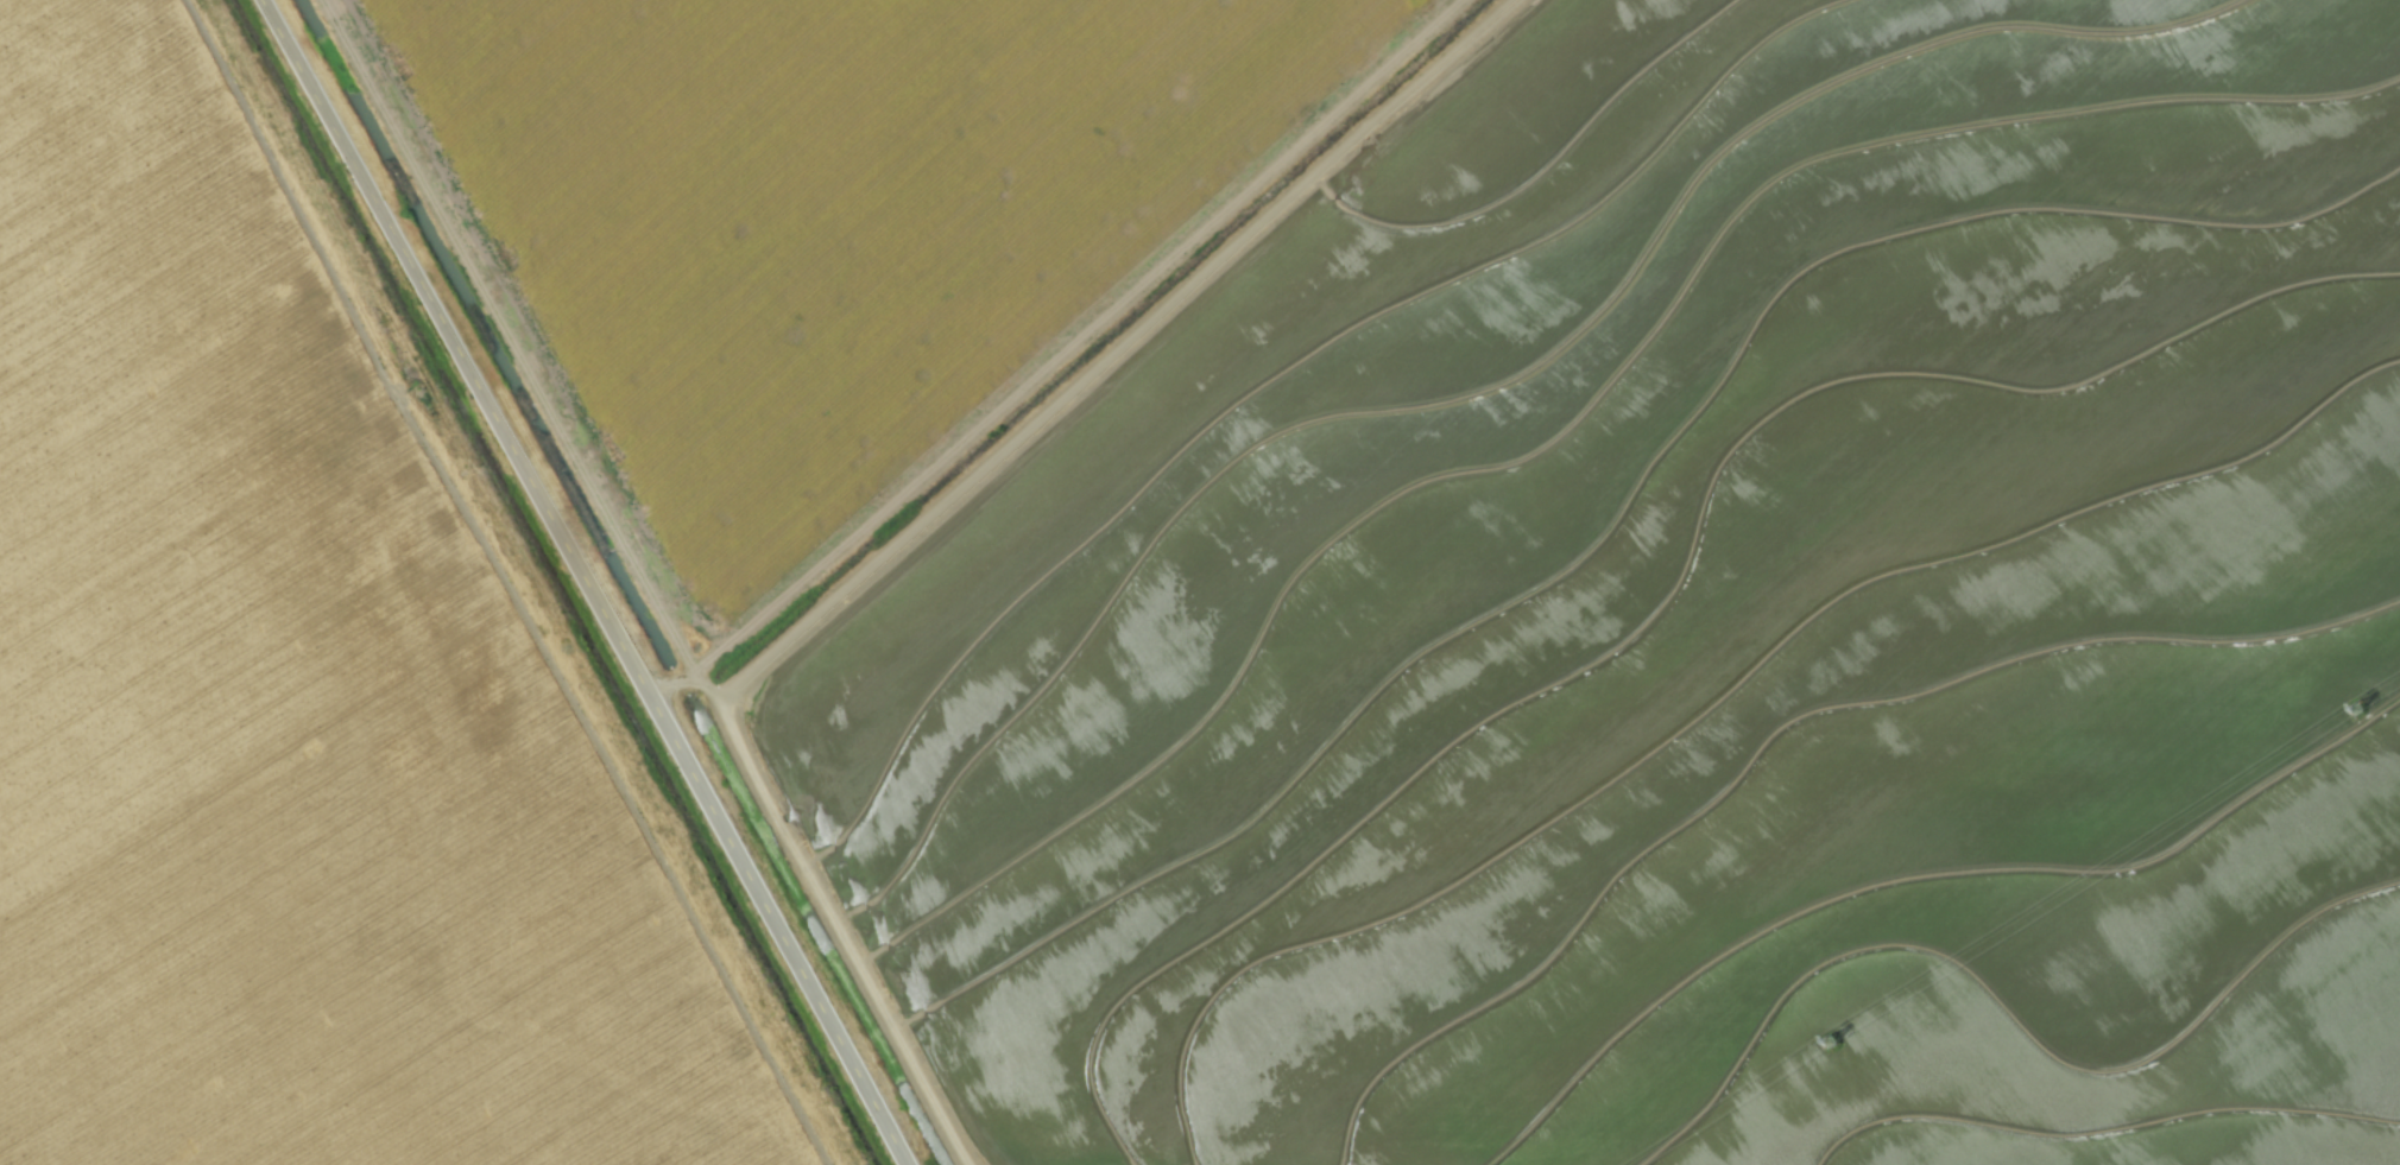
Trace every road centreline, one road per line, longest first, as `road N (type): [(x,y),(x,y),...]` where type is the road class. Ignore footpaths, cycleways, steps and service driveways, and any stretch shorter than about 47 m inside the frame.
road 1 (secondary): [(268,0),(914,1164)]

